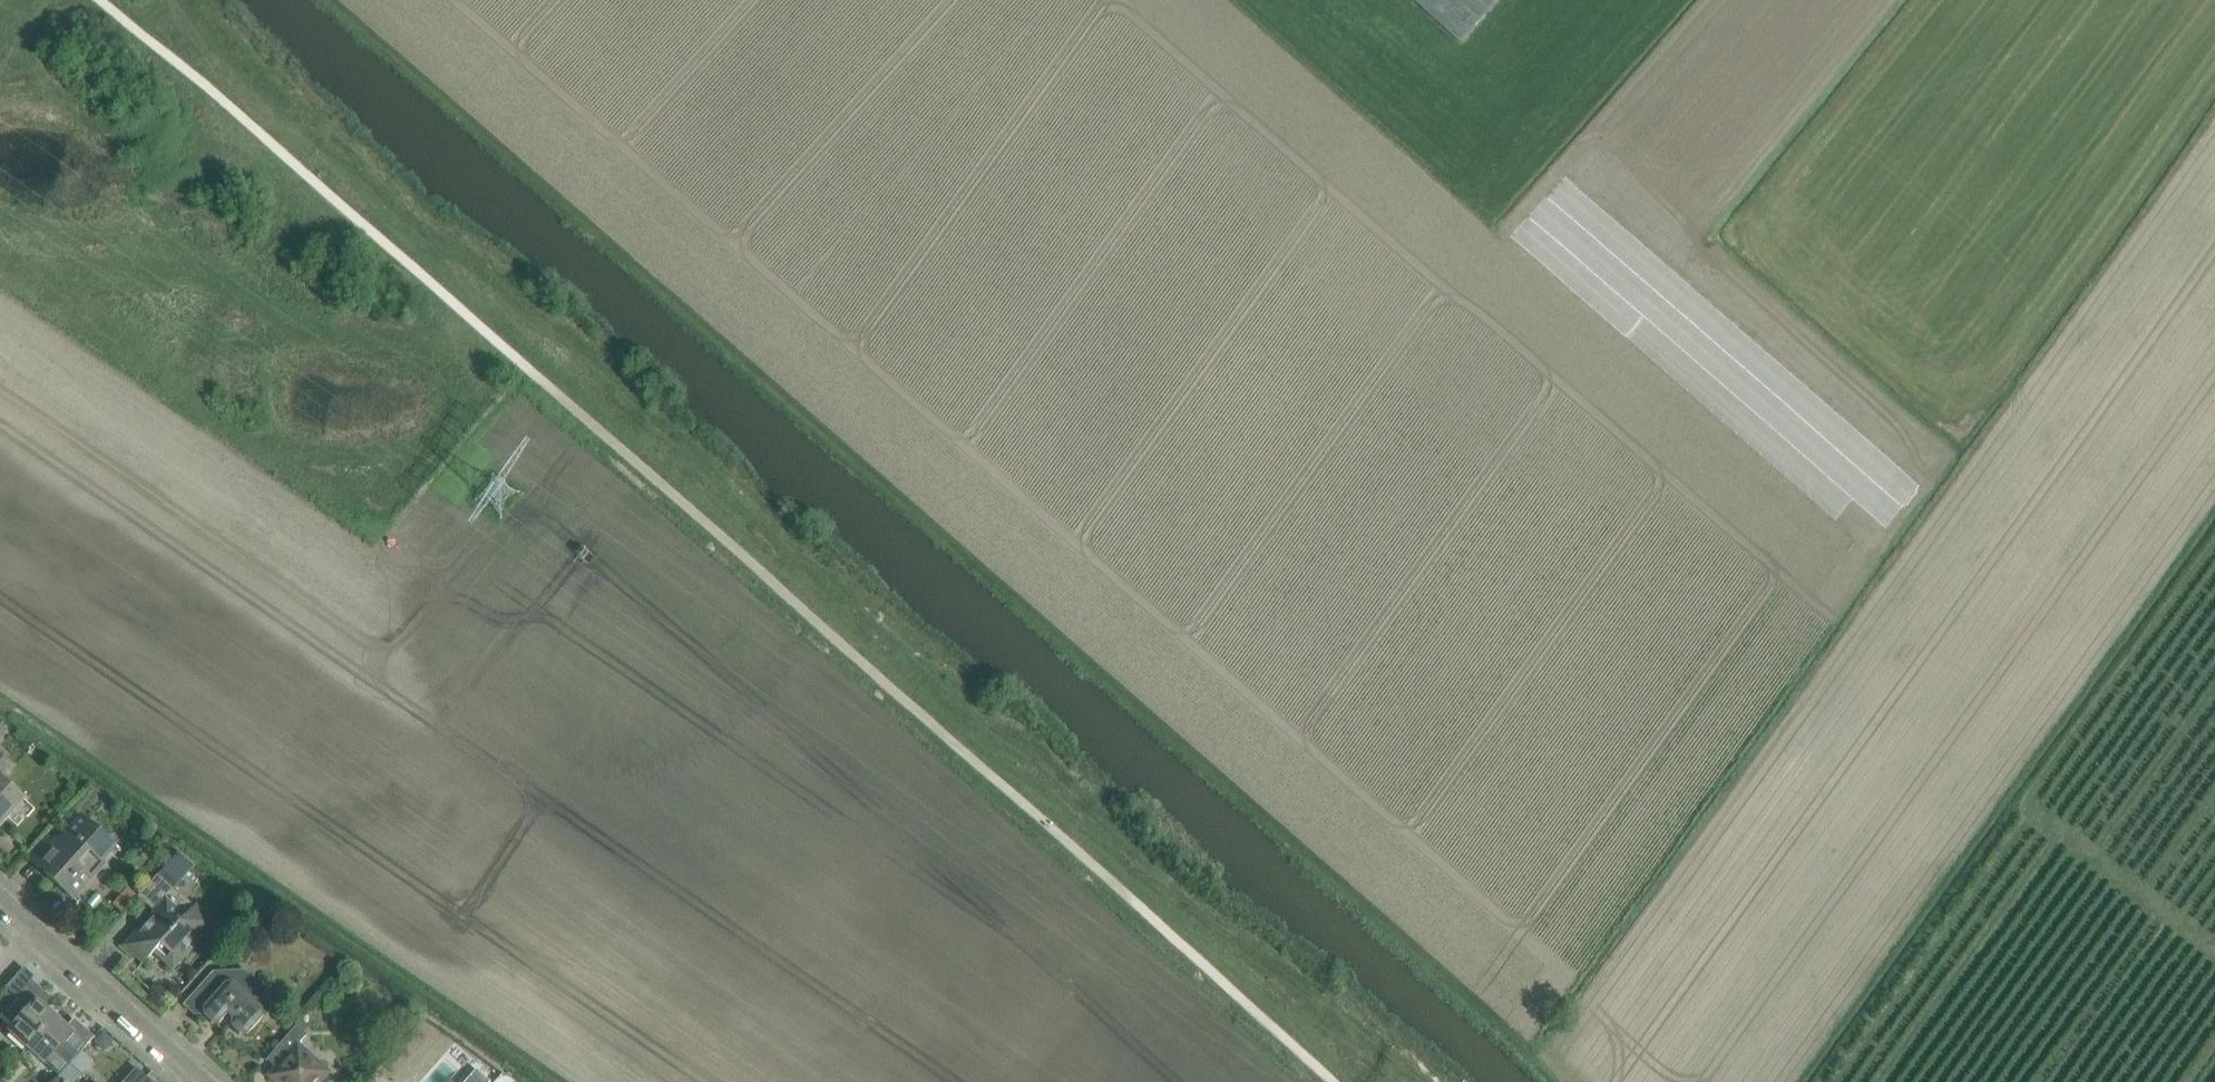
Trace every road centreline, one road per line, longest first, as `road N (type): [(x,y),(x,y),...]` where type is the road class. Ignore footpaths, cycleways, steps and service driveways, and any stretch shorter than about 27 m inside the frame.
road 1 (residential): [(36,932),(202,1081)]

